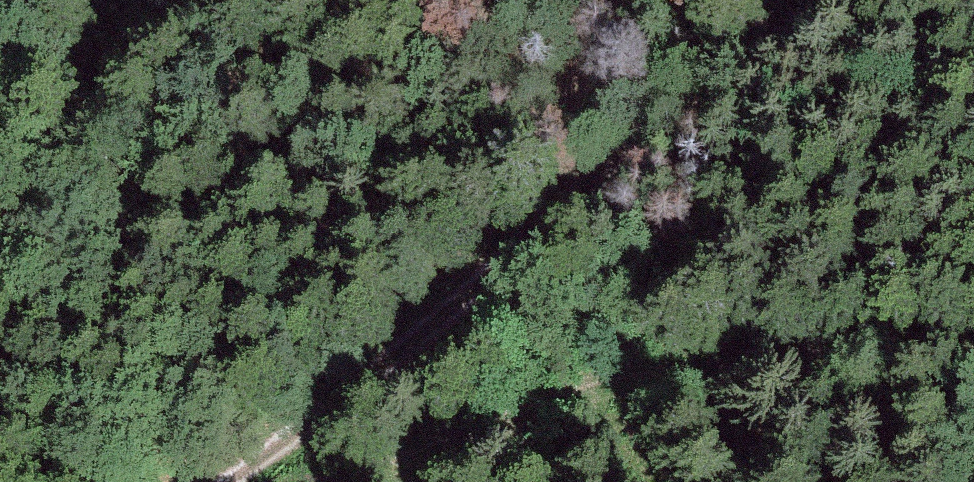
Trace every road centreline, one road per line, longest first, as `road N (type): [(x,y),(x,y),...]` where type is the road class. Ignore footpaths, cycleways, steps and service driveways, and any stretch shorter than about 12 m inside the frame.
road 1 (track): [(843,0),(767,47),(234,481)]
road 2 (track): [(297,481),(615,372),(867,346),(973,354)]

